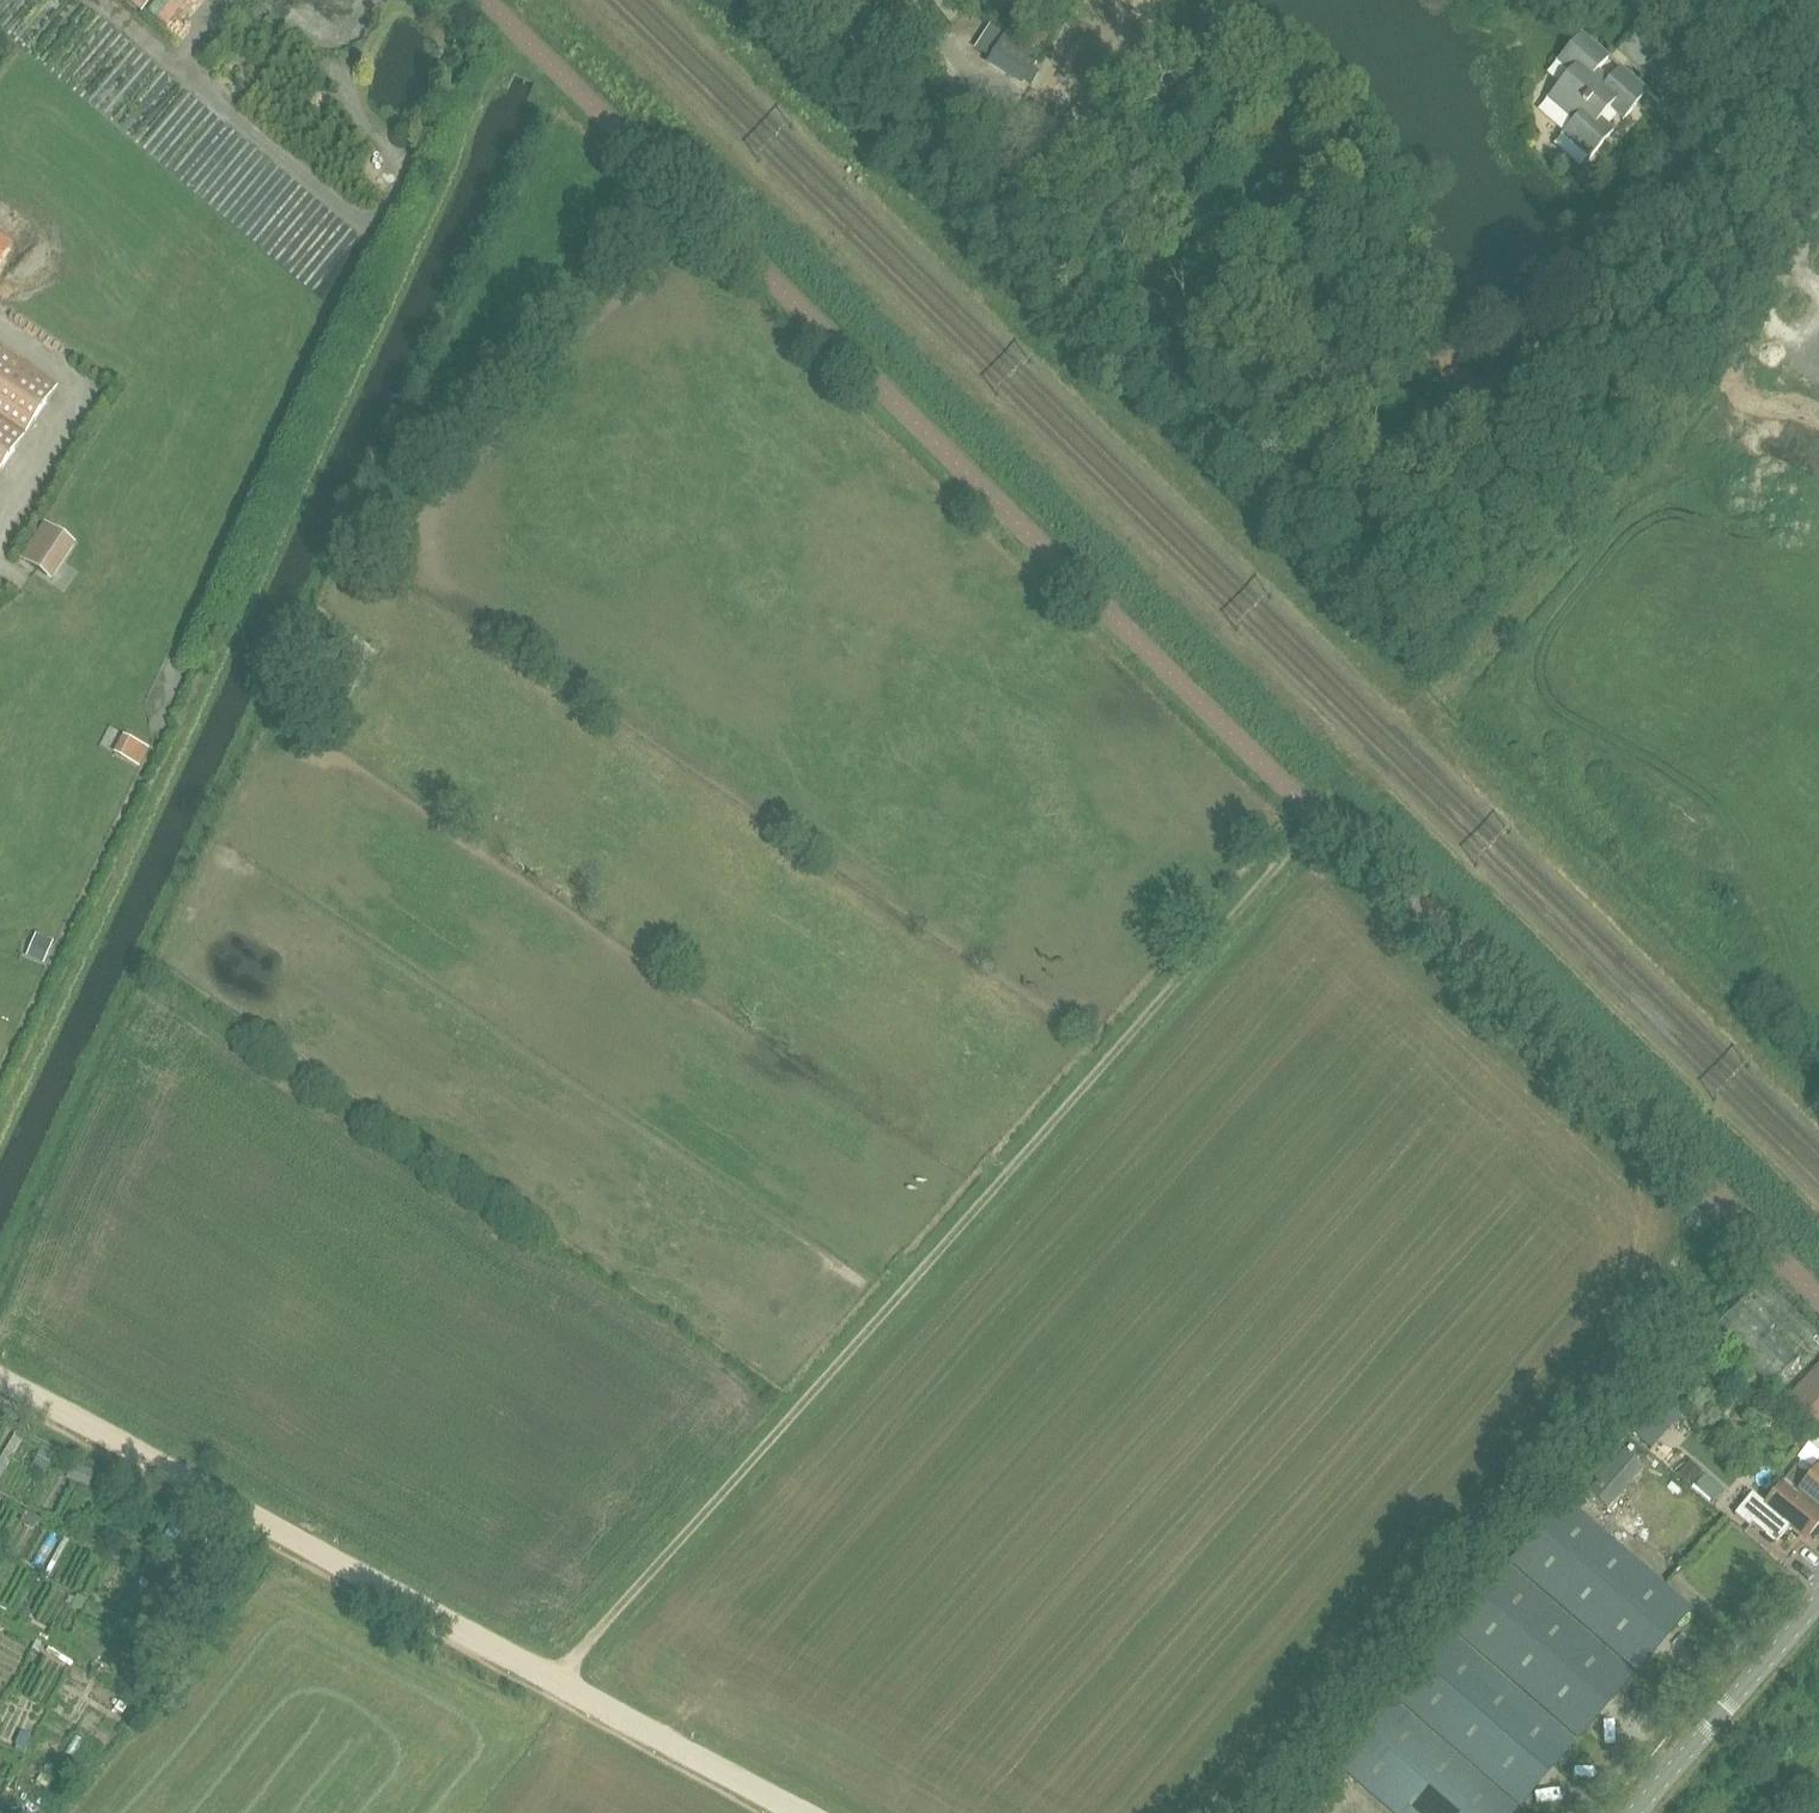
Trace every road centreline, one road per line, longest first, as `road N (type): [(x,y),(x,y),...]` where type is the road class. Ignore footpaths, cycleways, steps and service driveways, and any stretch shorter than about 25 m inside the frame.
road 1 (track): [(559,1685),(1317,815)]
road 2 (track): [(634,152),(479,349),(393,500),(348,614),(508,724)]
road 3 (track): [(1416,714),(1755,295),(1818,202)]
road 4 (track): [(559,1685),(0,1380)]
road 5 (unclassified): [(1635,1812),(1818,1597)]
road 6 (track): [(789,1812),(559,1685)]

